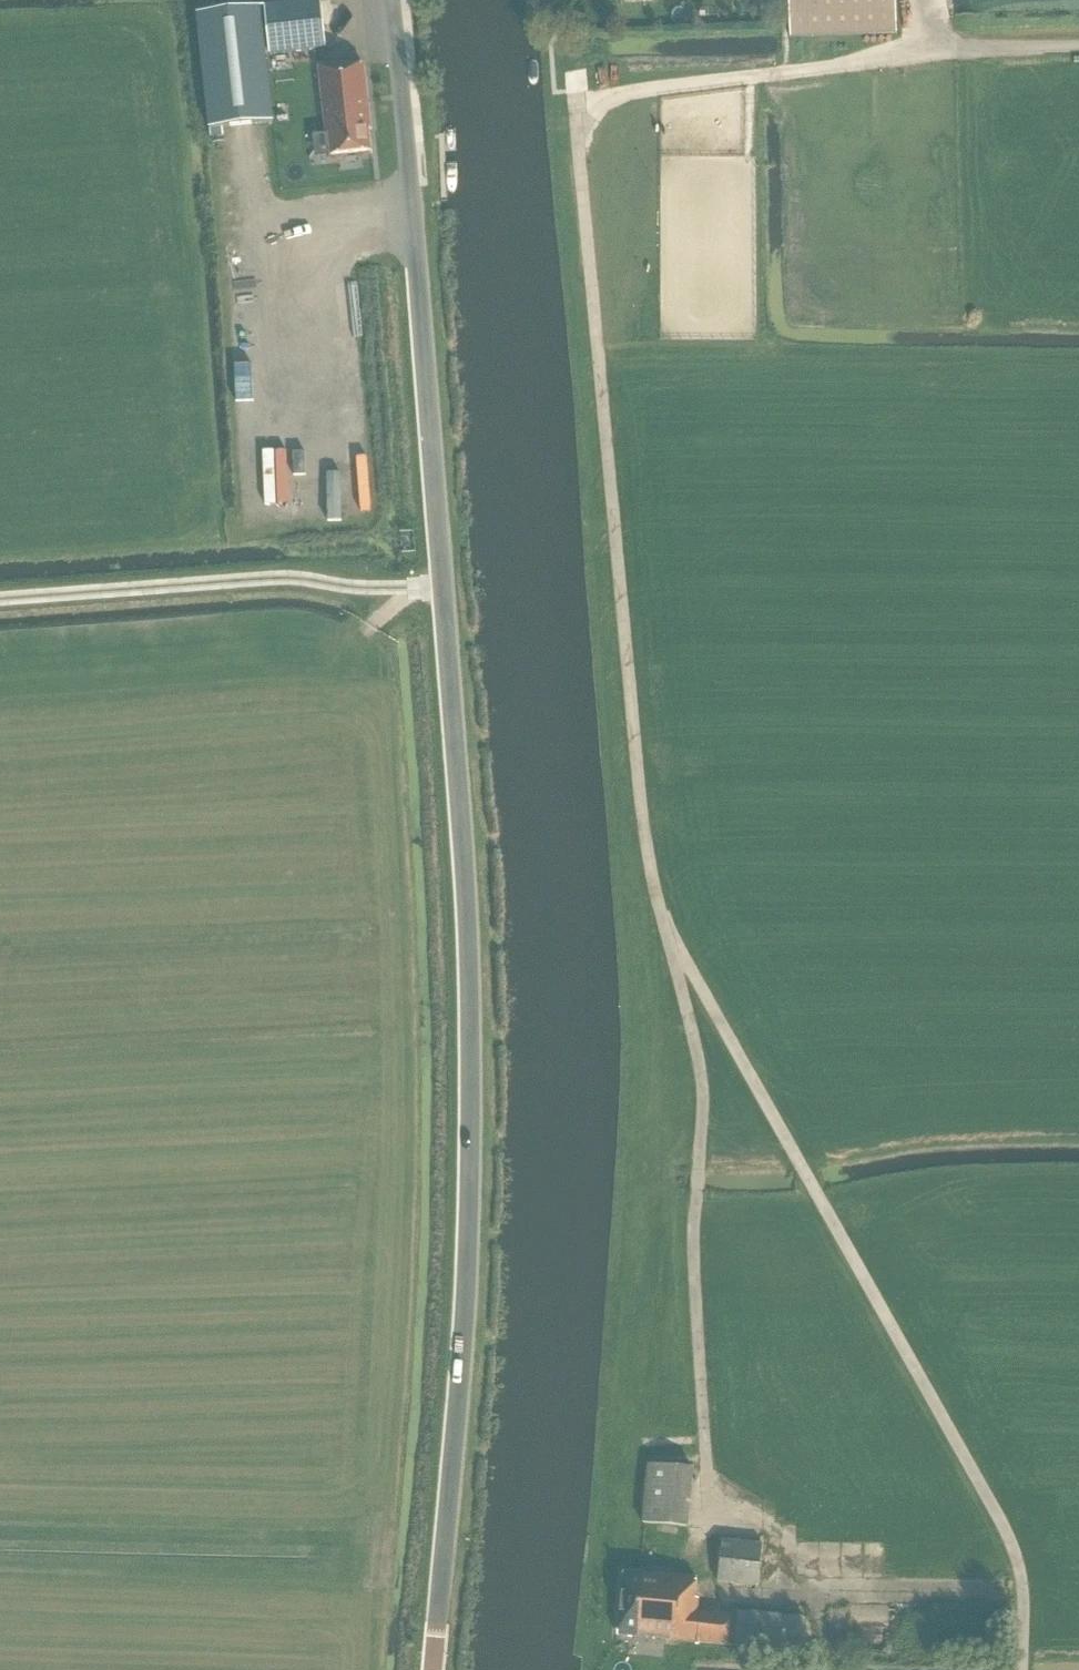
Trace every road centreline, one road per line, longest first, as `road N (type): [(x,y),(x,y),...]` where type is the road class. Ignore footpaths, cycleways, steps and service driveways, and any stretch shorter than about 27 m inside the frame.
road 1 (unclassified): [(440,1669),(469,1257),(471,956),(411,152),(391,0)]
road 2 (unclassified): [(1078,44),(938,49),(581,104),(577,154),(654,891),(673,956)]
road 3 (track): [(673,956),(1002,1517),(1022,1579),(1019,1669)]

